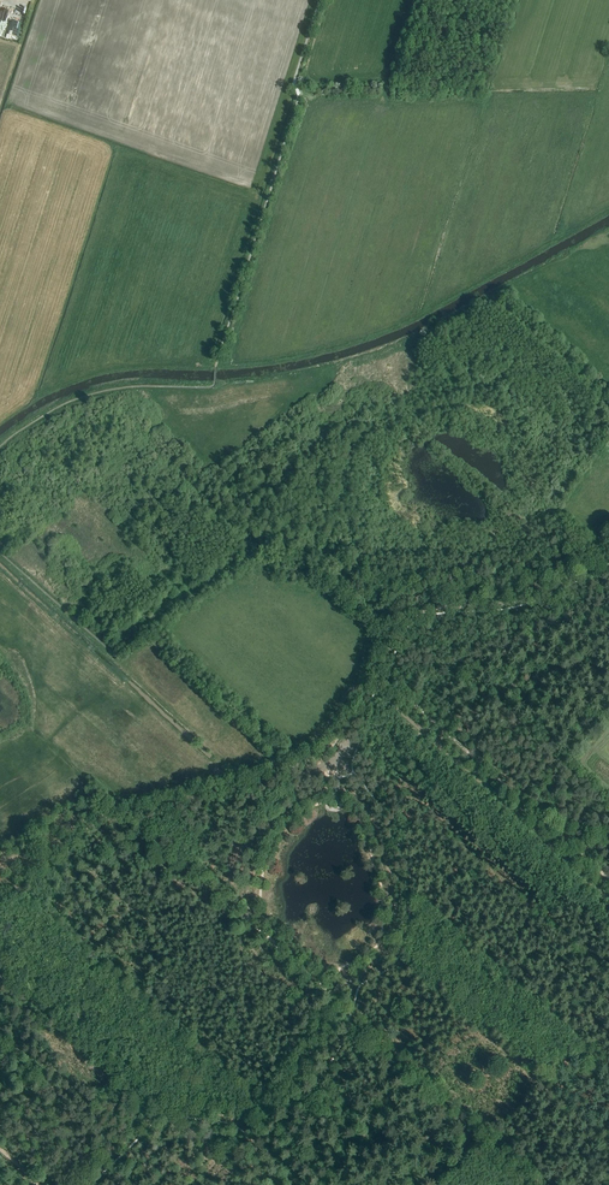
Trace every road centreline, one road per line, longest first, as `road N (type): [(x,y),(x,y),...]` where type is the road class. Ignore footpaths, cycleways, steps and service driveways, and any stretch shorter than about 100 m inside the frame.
road 1 (track): [(0,899),(109,813),(142,813),(236,788),(318,755),(371,692)]
road 2 (track): [(608,879),(378,677)]
road 3 (track): [(371,692),(412,617),(528,598),(608,553)]
road 4 (track): [(0,971),(126,1084),(158,1097)]
road 5 (track): [(83,1184),(154,1117),(158,1097)]

